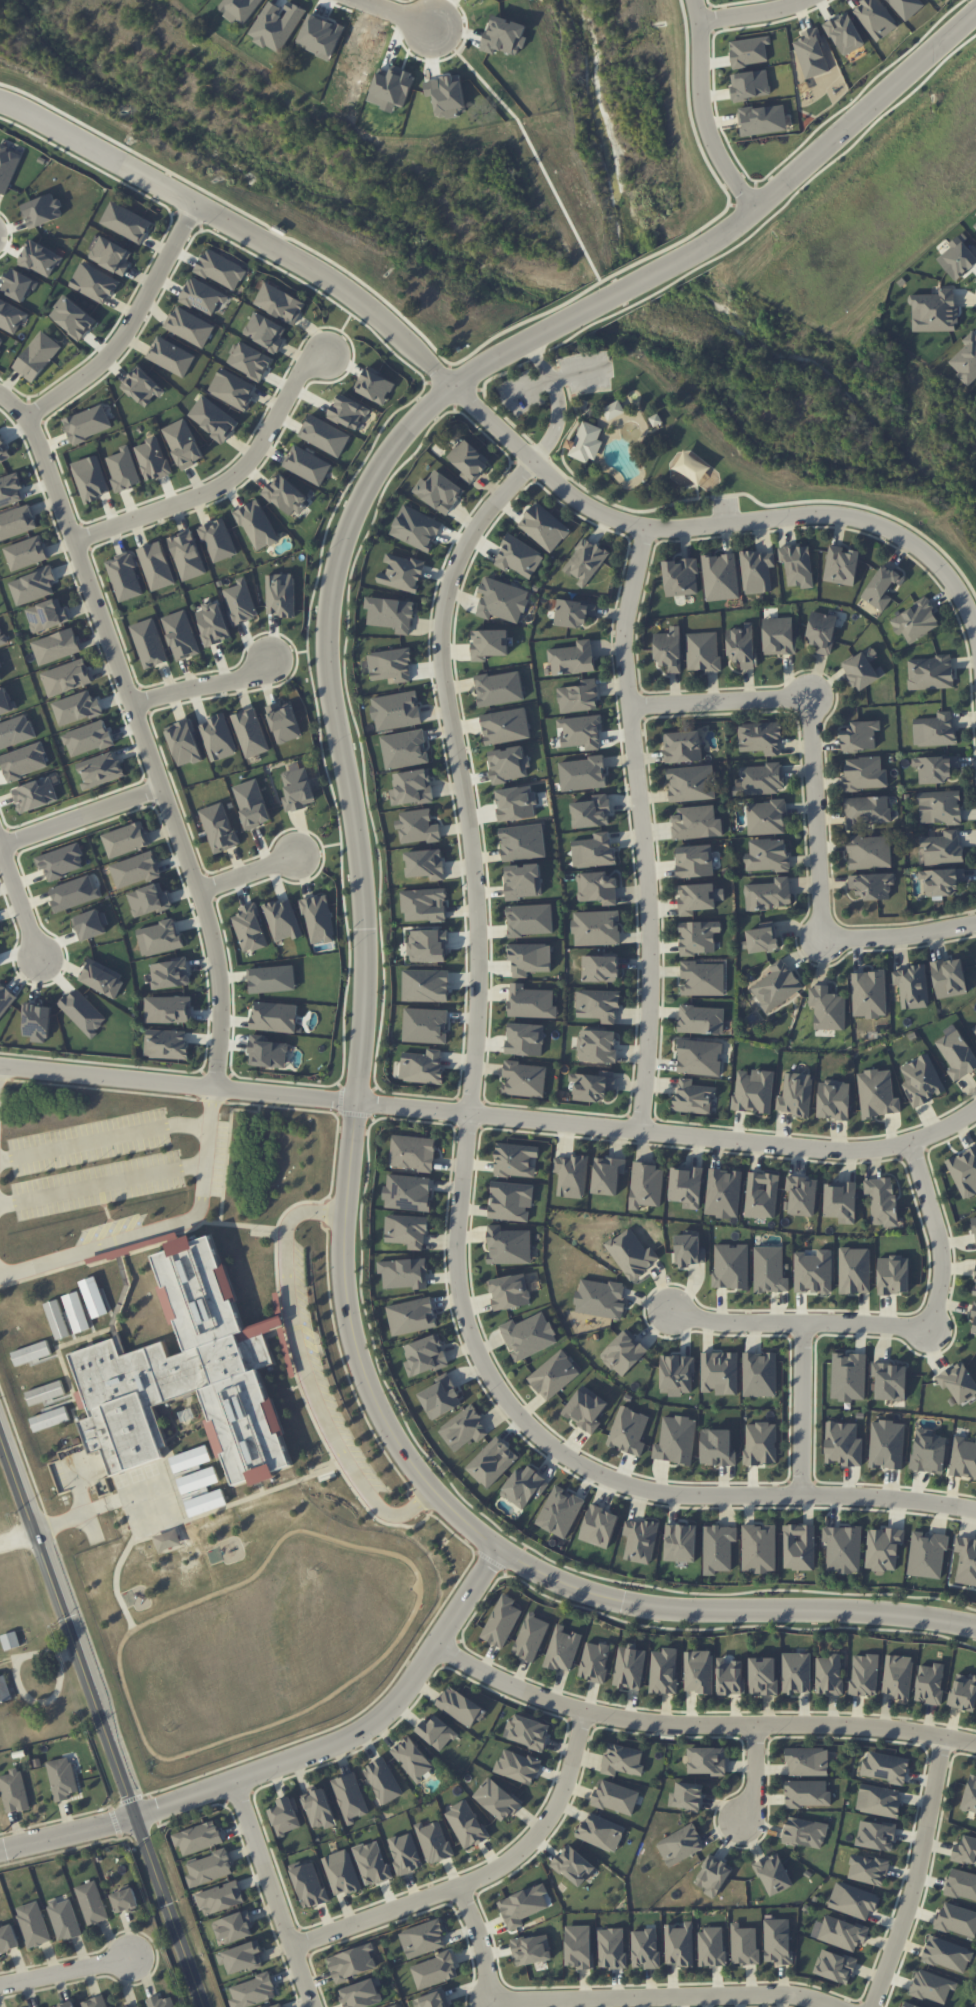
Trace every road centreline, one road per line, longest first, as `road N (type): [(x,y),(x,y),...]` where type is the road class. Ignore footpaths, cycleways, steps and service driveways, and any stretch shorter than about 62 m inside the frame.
road 1 (residential): [(975,12),(727,234),(449,384),(420,412),(363,493),(340,552),(328,674),(364,918),(366,994),(341,1252),(345,1299),(365,1385),(398,1449),(497,1547),(608,1597),(669,1607),(856,1609),(975,1625)]
road 2 (residential): [(0,101),(345,284),(575,497),(608,514),(672,527),(806,513),(883,524),(922,547),(956,584),(975,622)]
road 3 (residential): [(975,1508),(893,1496),(712,1495),(647,1485),(589,1466),(535,1429),(496,1384),(469,1326),(456,1269),(468,1114)]
road 4 (residential): [(0,391),(26,414),(38,439),(209,923),(221,988),(213,1086)]
road 5 (residential): [(468,1114),(476,1031),(473,871),(440,654),(459,554),(531,461)]
road 6 (residential): [(975,1114),(913,1147),(865,1155),(357,1100)]
road 7 (residential): [(497,1547),(391,1708),(343,1744),(137,1820),(0,1852)]
road 8 (residential): [(638,1130),(649,1039),(648,878),(623,629),(643,524)]
road 9 (tertiary): [(205,2006),(0,1435)]
road 10 (residential): [(629,702),(810,696),(820,938),(897,940),(975,925)]
road 11 (residential): [(438,1645),(529,1696),(602,1716),(907,1730),(975,1746)]
road 12 (residential): [(460,1888),(491,1998),(789,1992),(840,2006)]
road 13 (residential): [(913,1147),(940,1248),(927,1324),(667,1314)]
road 14 (residential): [(585,1711),(555,1809),(533,1843),(460,1888),(290,1947)]
road 15 (residential): [(0,1065),(357,1100)]
road 16 (residential): [(73,538),(230,477),(271,430),(300,369),(328,352)]
road 17 (residential): [(26,414),(117,344),(196,201)]
road 18 (residential): [(871,2006),(911,1903),(944,1739)]
road 19 (residential): [(311,2006),(234,1784)]
road 20 (residential): [(756,209),(717,155),(700,113),(697,21)]
road 21 (residential): [(801,1493),(803,1319)]
road 22 (residential): [(0,832),(161,785)]
road 23 (residential): [(130,699),(246,674),(273,655)]
road 24 (residential): [(130,1958),(0,1987)]
road 25 (residential): [(0,835),(38,951)]

